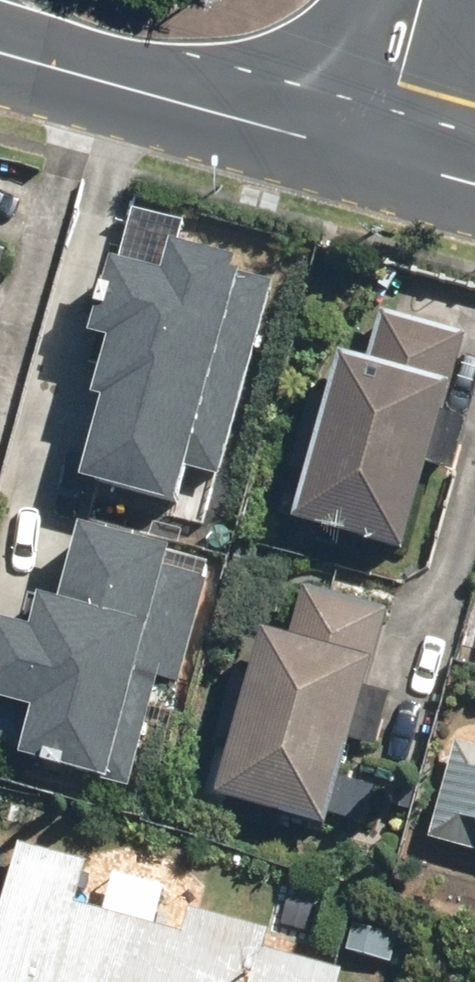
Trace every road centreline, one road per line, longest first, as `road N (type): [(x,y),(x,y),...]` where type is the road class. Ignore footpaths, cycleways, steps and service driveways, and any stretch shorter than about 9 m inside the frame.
road 1 (tertiary): [(380,158),(0,53)]
road 2 (secondary): [(380,158),(419,0)]

